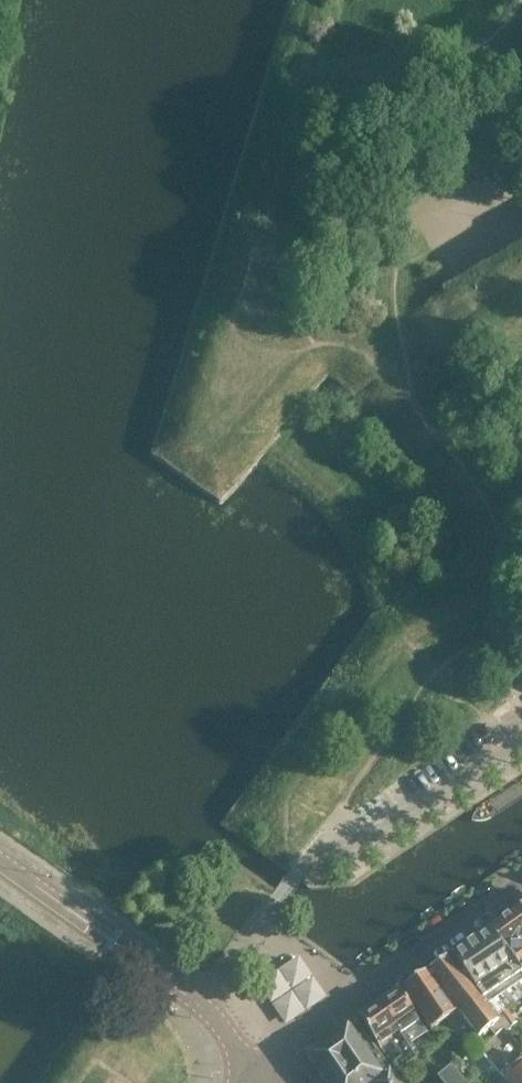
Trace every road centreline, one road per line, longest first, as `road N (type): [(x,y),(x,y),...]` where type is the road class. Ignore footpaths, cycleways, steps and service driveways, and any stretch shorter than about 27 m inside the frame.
road 1 (residential): [(197,1001),(320,845),(374,839),(521,745)]
road 2 (residential): [(521,885),(254,1067)]
road 3 (tertiary): [(197,1001),(0,861)]

